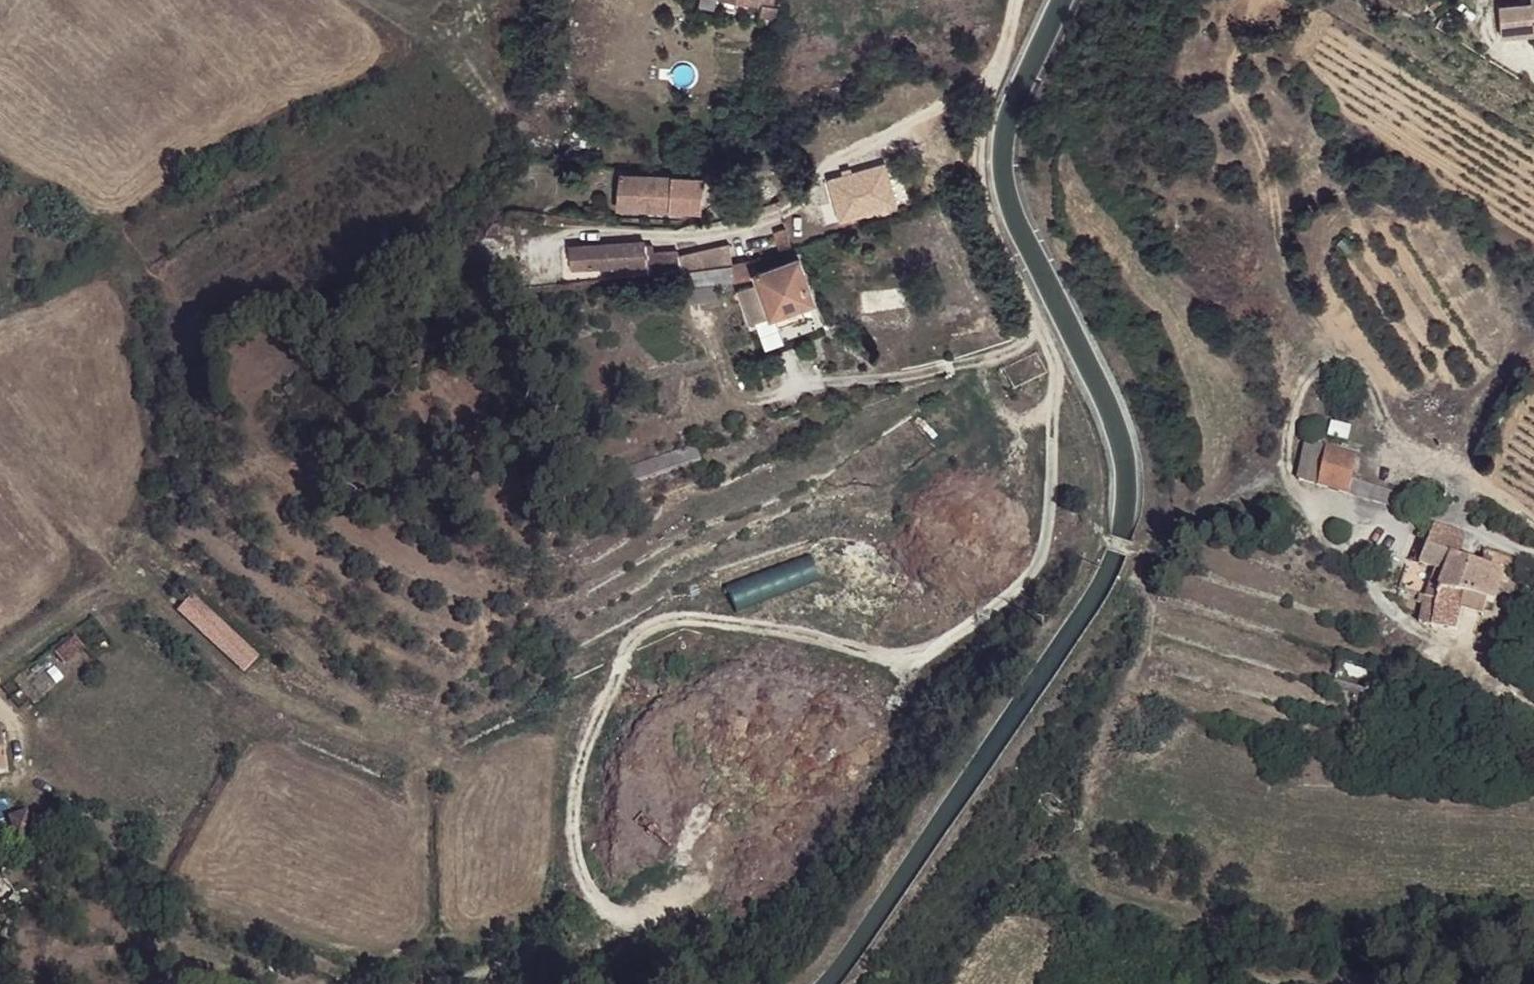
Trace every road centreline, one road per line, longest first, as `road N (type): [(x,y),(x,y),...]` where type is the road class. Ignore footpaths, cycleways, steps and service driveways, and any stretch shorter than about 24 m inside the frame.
road 1 (track): [(691,902),(661,912),(634,898),(612,838),(600,743),(625,707),(657,685),(723,672),(831,717),(880,718),(923,658),(1005,599),(1039,559),(1051,509),(1056,374),(983,193),(980,141),(1017,0)]
road 2 (track): [(994,80),(849,150),(821,168),(806,199),(787,211),(697,235),(540,230)]

